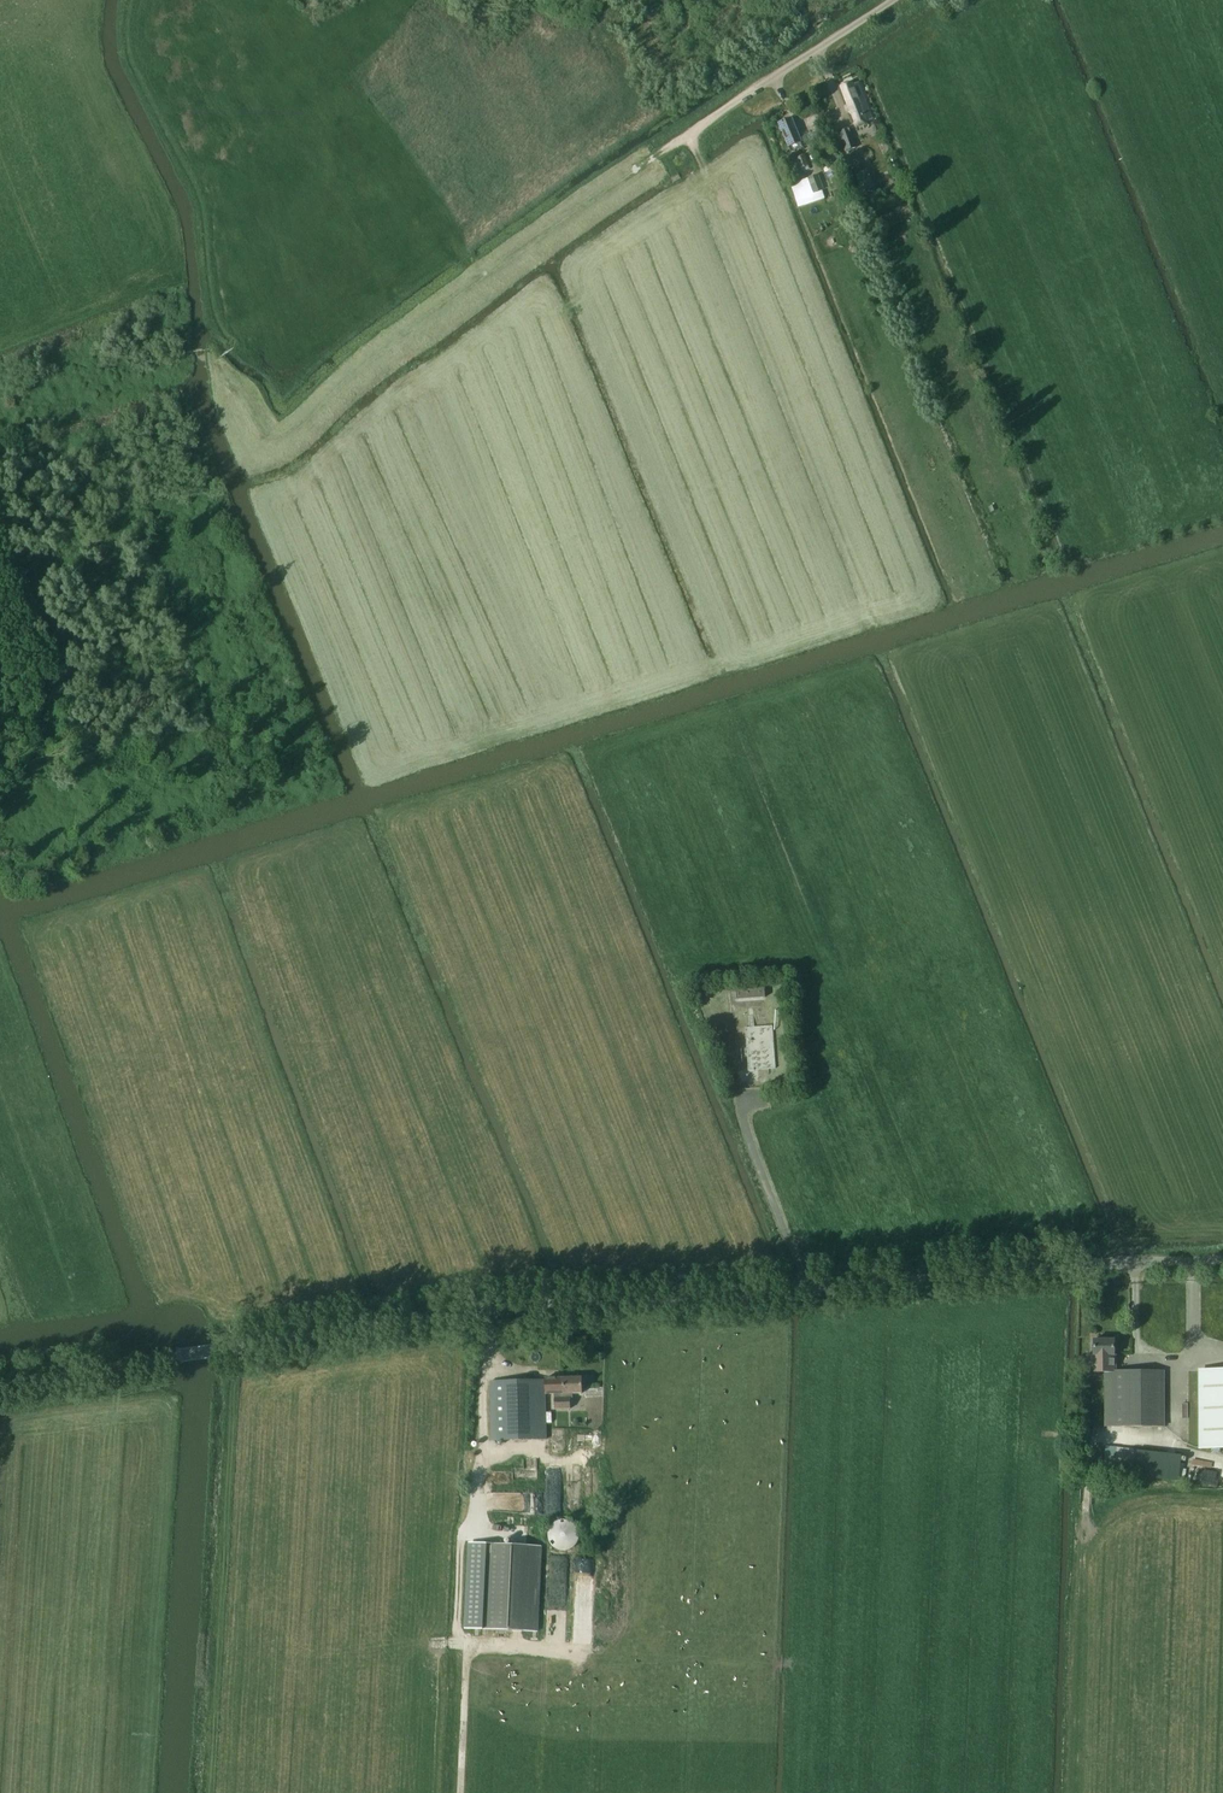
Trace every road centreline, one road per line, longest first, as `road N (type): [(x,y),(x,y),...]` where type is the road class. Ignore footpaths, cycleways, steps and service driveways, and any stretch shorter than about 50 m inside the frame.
road 1 (unclassified): [(0,1386),(377,1324),(1222,1261)]
road 2 (track): [(281,495),(492,325),(527,305),(559,309),(584,297),(607,253),(705,182),(686,136)]
road 3 (track): [(202,1792),(226,1353)]
road 4 (unclassified): [(656,155),(897,0)]

